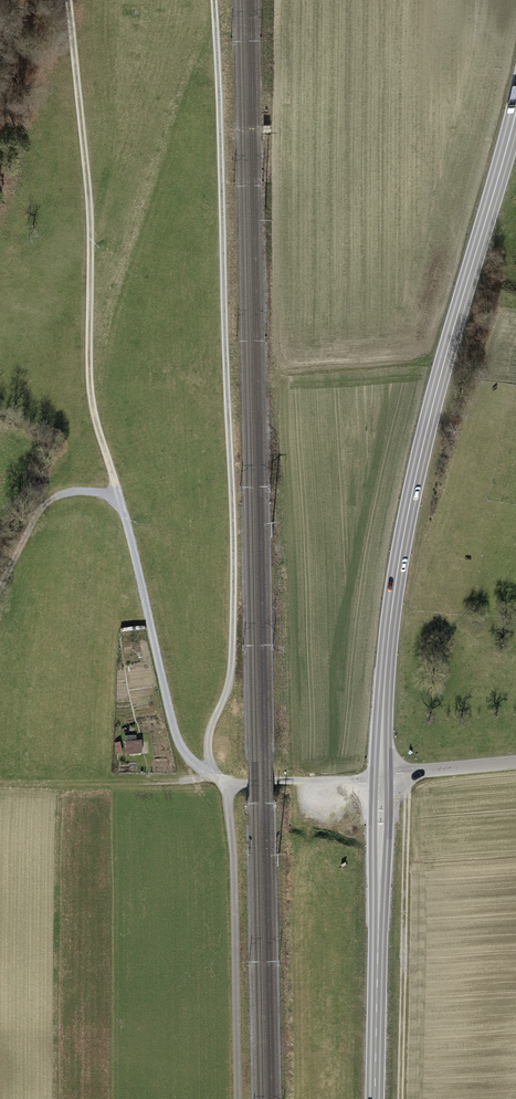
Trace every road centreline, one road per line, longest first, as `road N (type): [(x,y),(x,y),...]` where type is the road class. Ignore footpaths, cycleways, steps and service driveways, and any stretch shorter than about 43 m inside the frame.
road 1 (track): [(230,782),(192,762),(179,745),(91,398),(90,208),(68,0)]
road 2 (track): [(211,776),(208,737),(231,669),(233,521),(213,0)]
road 3 (primary): [(382,778),(387,653),(407,514),(515,110)]
road 4 (track): [(410,774),(400,1098)]
road 5 (primary): [(376,1098),(382,778)]
road 6 (track): [(211,776),(0,782)]
road 7 (track): [(120,500),(87,491),(43,504),(0,589)]
road 8 (unclassified): [(515,761),(382,778)]

